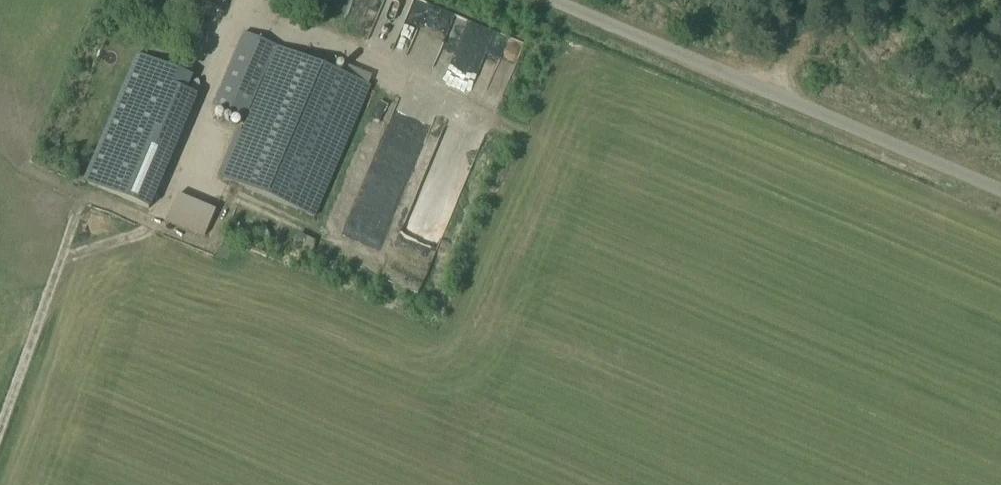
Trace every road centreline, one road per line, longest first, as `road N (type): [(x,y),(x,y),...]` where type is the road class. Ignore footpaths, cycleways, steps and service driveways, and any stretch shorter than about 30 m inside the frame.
road 1 (unclassified): [(1000,190),(547,0)]

